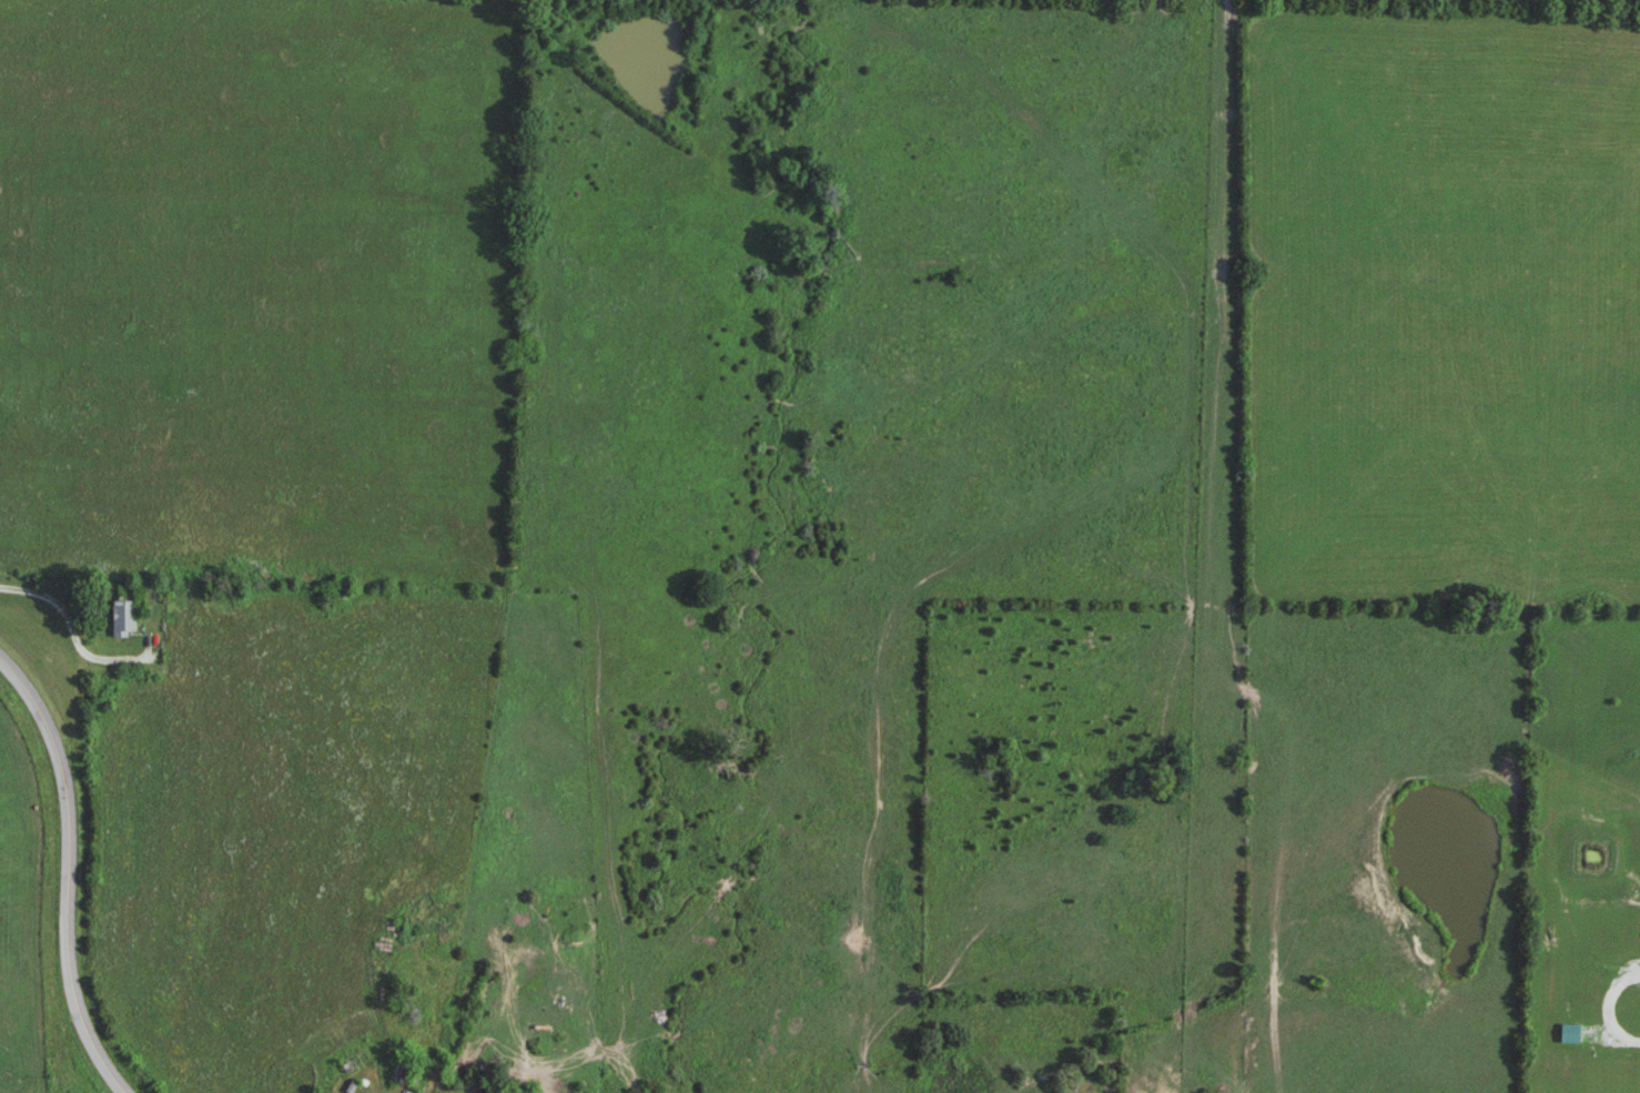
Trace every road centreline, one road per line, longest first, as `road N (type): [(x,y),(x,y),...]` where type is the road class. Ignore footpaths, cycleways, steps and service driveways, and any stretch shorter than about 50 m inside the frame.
road 1 (tertiary): [(119,1092),(72,1003),(67,781),(28,692),(0,662)]

